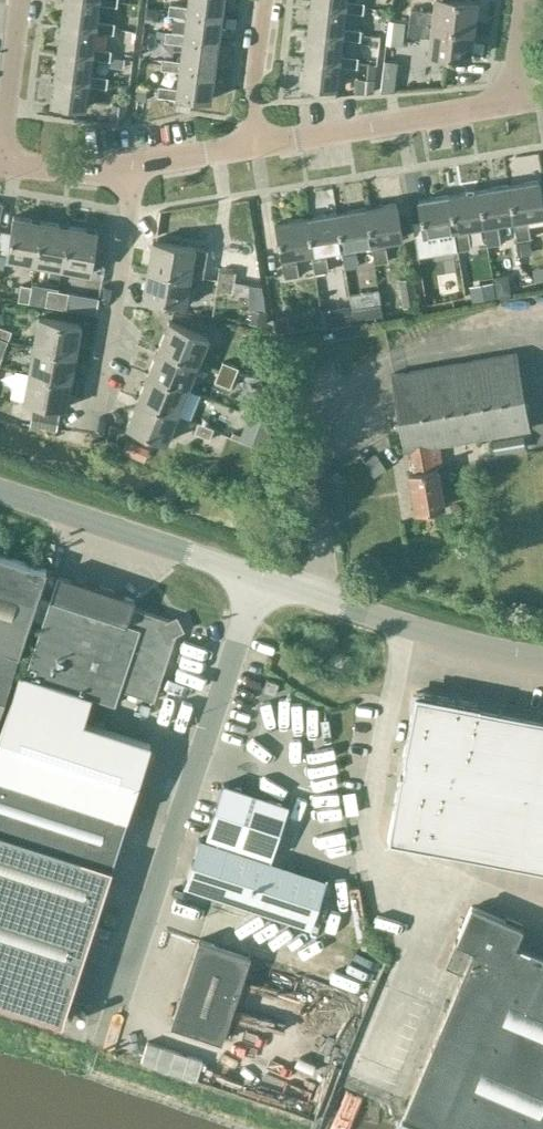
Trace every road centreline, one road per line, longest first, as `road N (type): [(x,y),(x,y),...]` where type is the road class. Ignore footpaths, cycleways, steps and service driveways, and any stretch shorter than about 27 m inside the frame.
road 1 (unclassified): [(103,1044),(257,578)]
road 2 (tertiary): [(542,659),(446,638),(257,578)]
road 3 (tertiary): [(257,578),(0,492)]
road 4 (residential): [(255,144),(515,102)]
road 5 (residential): [(96,411),(130,210),(126,167)]
road 6 (residential): [(0,155),(19,0)]
road 7 (residential): [(255,144),(251,104),(264,0)]
road 8 (residential): [(126,167),(0,164)]

